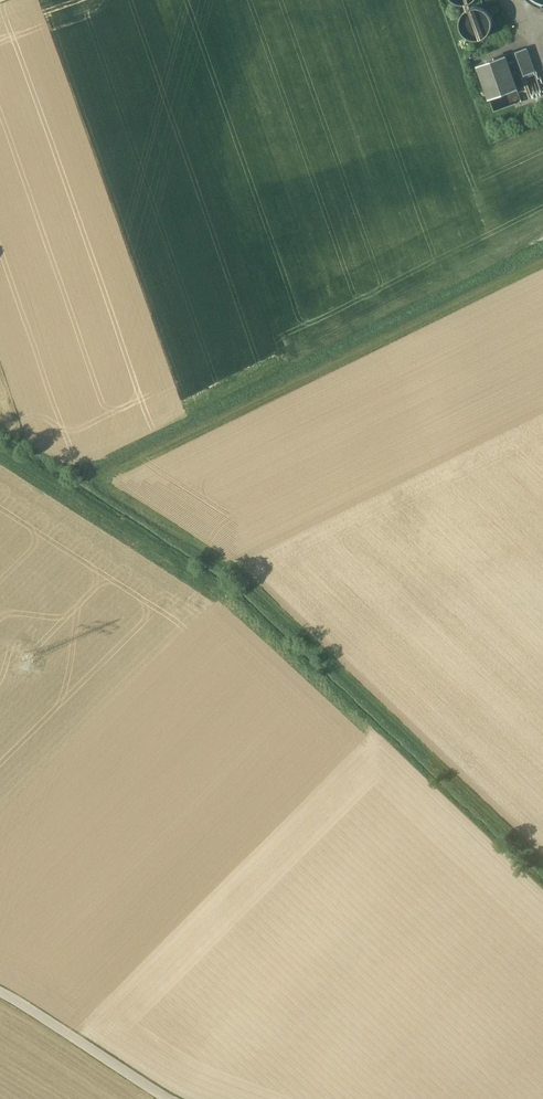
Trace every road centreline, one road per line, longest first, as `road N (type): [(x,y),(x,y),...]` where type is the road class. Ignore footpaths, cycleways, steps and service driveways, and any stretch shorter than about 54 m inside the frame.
road 1 (unclassified): [(0,993),(165,1098)]

